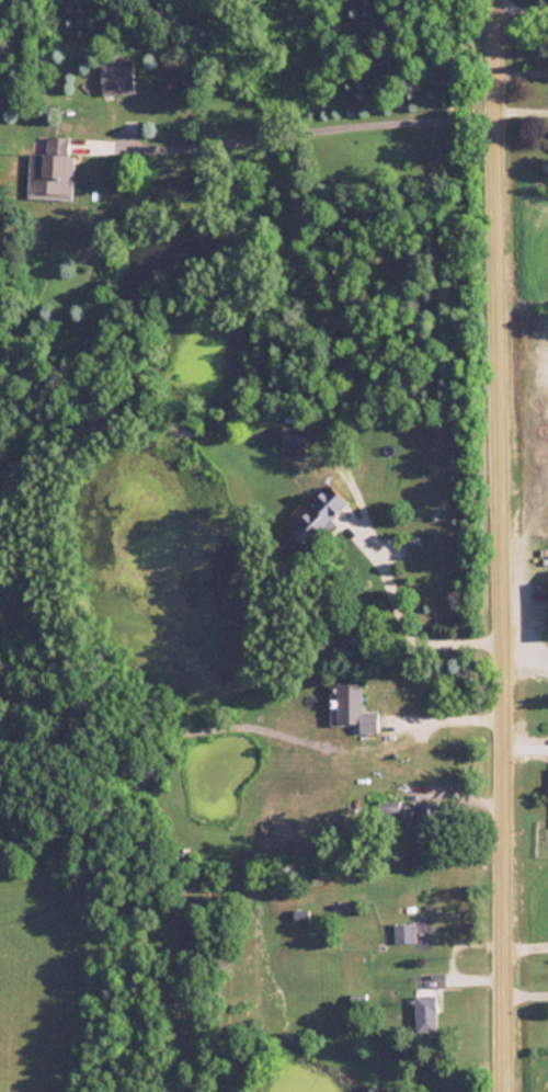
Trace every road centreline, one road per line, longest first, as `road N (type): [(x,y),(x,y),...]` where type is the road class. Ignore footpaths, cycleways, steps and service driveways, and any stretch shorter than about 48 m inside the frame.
road 1 (residential): [(496,0),(505,1091)]

